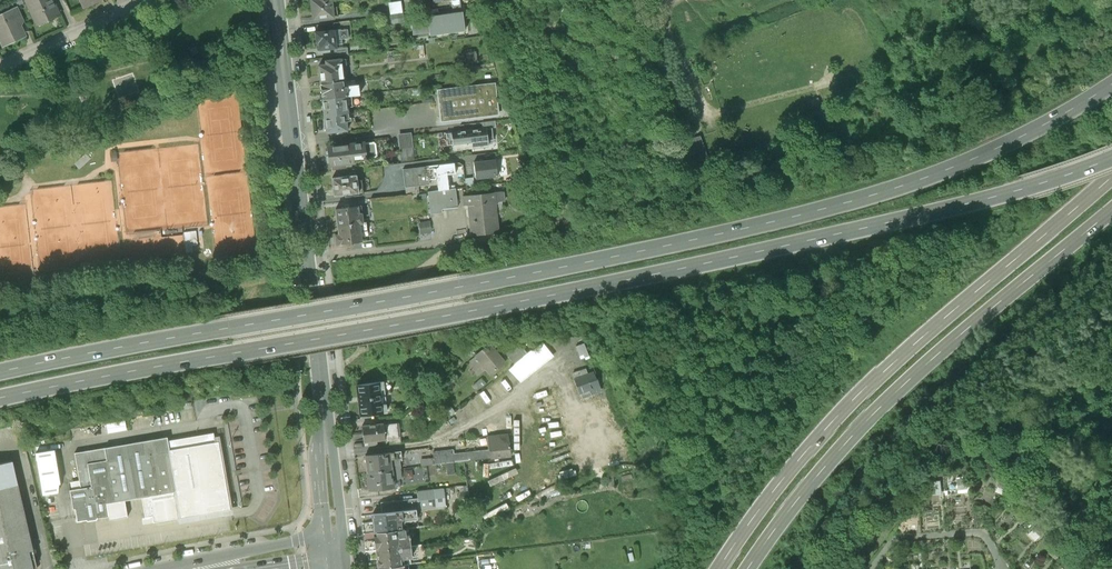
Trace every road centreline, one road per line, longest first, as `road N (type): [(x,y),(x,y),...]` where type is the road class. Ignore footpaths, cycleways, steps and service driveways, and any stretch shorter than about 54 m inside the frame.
road 1 (trunk): [(1111,87),(928,179),(801,216),(0,370)]
road 2 (trunk): [(0,397),(850,235),(1111,157)]
road 3 (primary): [(1111,177),(888,370),(801,459),(722,568)]
road 4 (primary): [(749,568),(819,475),(903,388),(1111,212)]
road 5 (secondary): [(323,414),(275,0)]
road 6 (residential): [(0,70),(145,0)]
road 7 (secondary): [(323,414),(323,514),(334,536)]
road 8 (secondary): [(334,536),(339,512),(323,414)]
road 9 (tertiary): [(334,536),(243,553),(216,566)]

